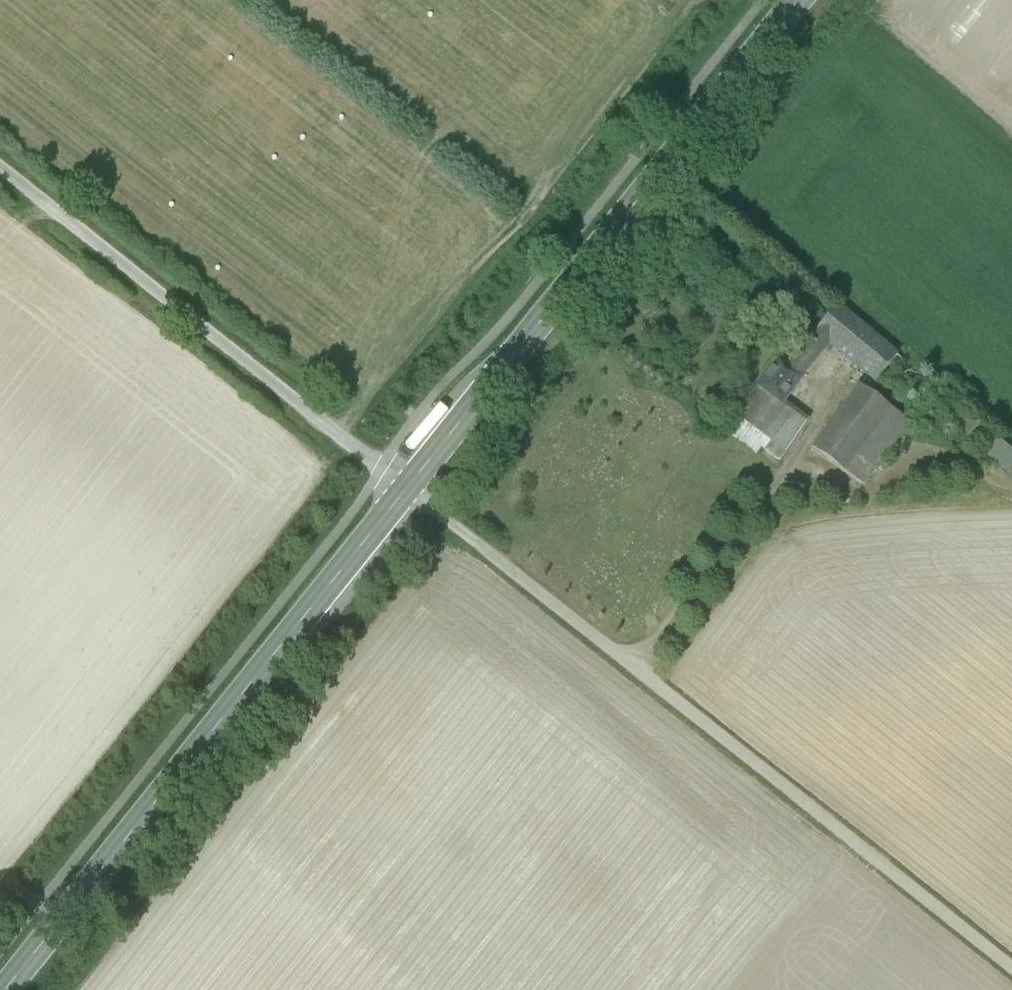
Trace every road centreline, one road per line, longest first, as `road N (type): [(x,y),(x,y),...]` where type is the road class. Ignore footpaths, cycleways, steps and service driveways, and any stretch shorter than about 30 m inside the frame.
road 1 (primary): [(6,989),(797,0)]
road 2 (track): [(406,489),(1011,972)]
road 3 (track): [(406,489),(0,170)]
road 4 (track): [(639,674),(831,407)]

